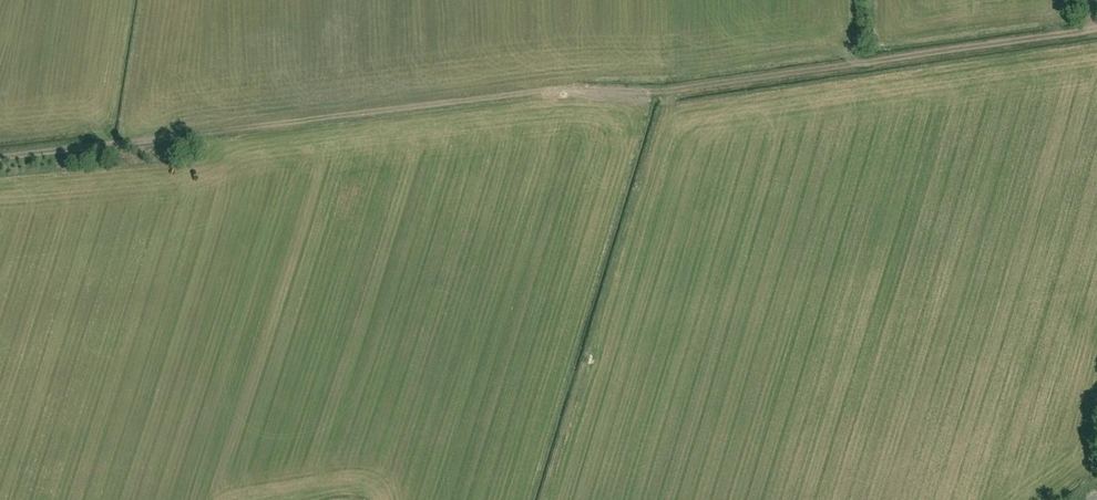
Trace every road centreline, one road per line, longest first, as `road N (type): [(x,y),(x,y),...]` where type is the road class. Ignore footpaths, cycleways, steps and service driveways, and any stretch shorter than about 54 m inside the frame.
road 1 (track): [(1096,38),(0,162)]

